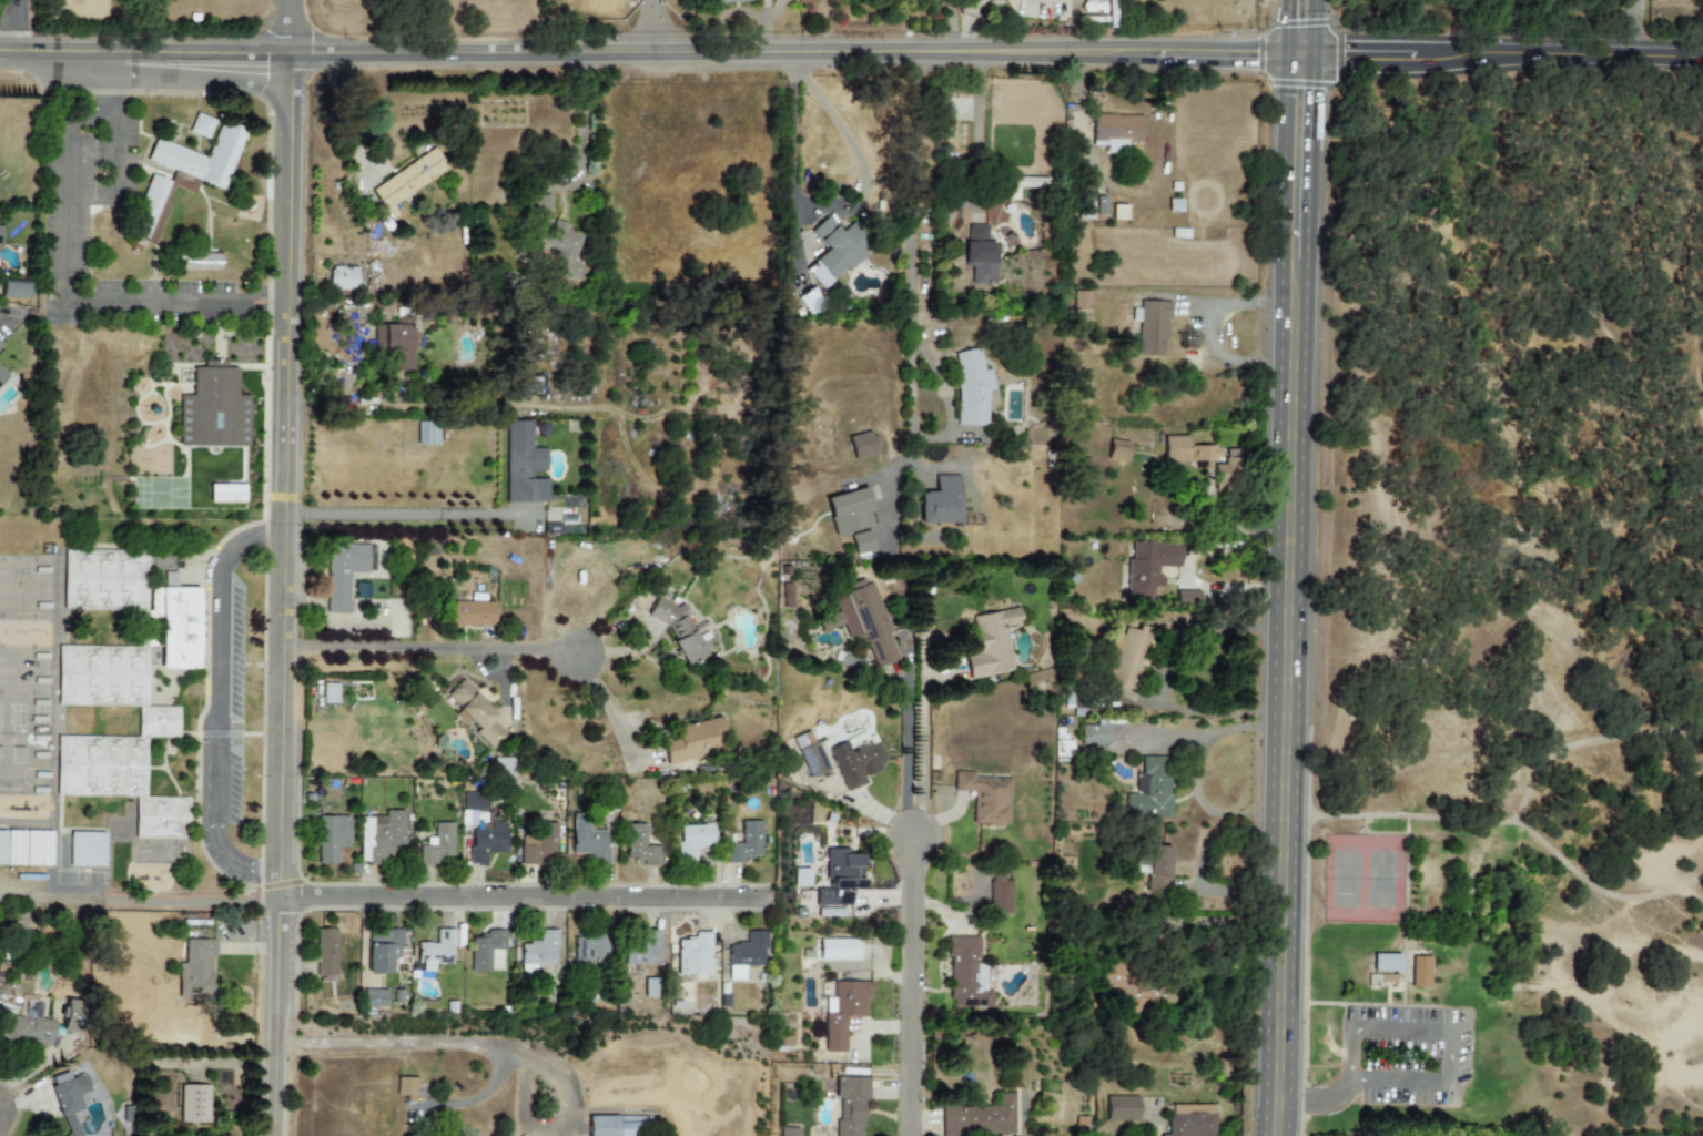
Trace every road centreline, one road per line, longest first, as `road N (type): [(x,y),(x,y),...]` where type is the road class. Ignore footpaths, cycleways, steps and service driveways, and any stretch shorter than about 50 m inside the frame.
road 1 (tertiary): [(283,1135),(295,57)]
road 2 (primary): [(1293,320),(1274,1135)]
road 3 (tertiary): [(295,57),(919,57)]
road 4 (residential): [(919,57),(909,247),(910,322),(912,439),(950,438),(949,403),(910,322)]
road 5 (residential): [(285,893),(778,900)]
road 6 (tertiary): [(1314,57),(1702,58)]
road 7 (residential): [(284,1043),(473,1039),(529,1062),(561,1091),(568,1132)]
road 8 (tertiary): [(980,57),(1286,58)]
road 9 (residential): [(907,1135),(911,835)]
road 10 (tertiary): [(0,51),(295,57)]
road 11 (residential): [(288,648),(582,653)]
road 12 (primary): [(1293,320),(1306,300),(1314,57)]
road 13 (primary): [(1286,58),(1281,296),(1293,320)]

